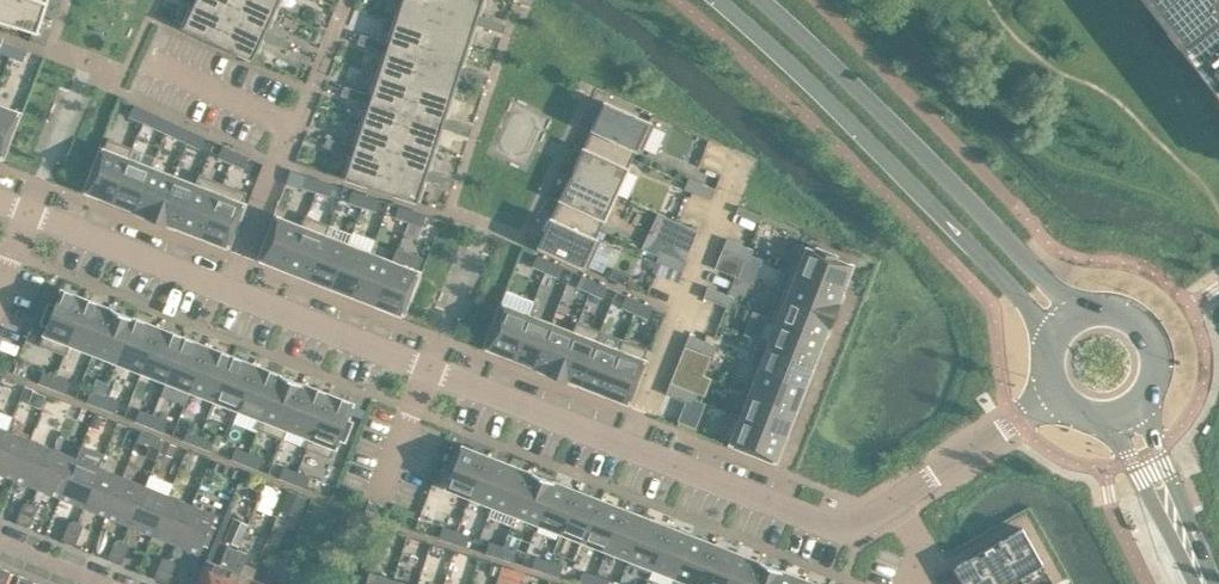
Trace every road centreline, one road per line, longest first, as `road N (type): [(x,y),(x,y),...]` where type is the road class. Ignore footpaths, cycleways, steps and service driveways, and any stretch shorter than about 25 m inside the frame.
road 1 (residential): [(1056,395),(844,532),(0,204)]
road 2 (secondary): [(716,0),(829,100),(1050,333)]
road 3 (secondary): [(1076,308),(760,0)]
road 4 (secondary): [(1139,402),(1158,366),(1148,328),(1116,305),(1076,308)]
road 5 (secondary): [(1107,416),(1148,489),(1181,528)]
road 6 (secondary): [(1181,528),(1139,402)]

